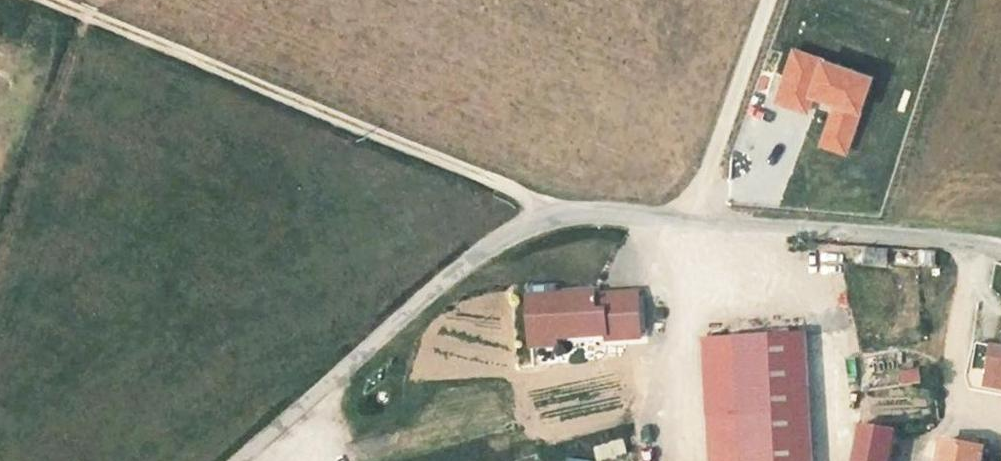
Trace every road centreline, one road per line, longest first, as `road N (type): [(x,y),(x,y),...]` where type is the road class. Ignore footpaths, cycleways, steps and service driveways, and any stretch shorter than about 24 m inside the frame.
road 1 (track): [(52,0),(566,212)]
road 2 (unclassified): [(238,460),(504,236),(566,212),(689,222)]
road 3 (unclassified): [(689,222),(933,237),(1000,251)]
road 4 (unclassified): [(689,222),(771,0)]

